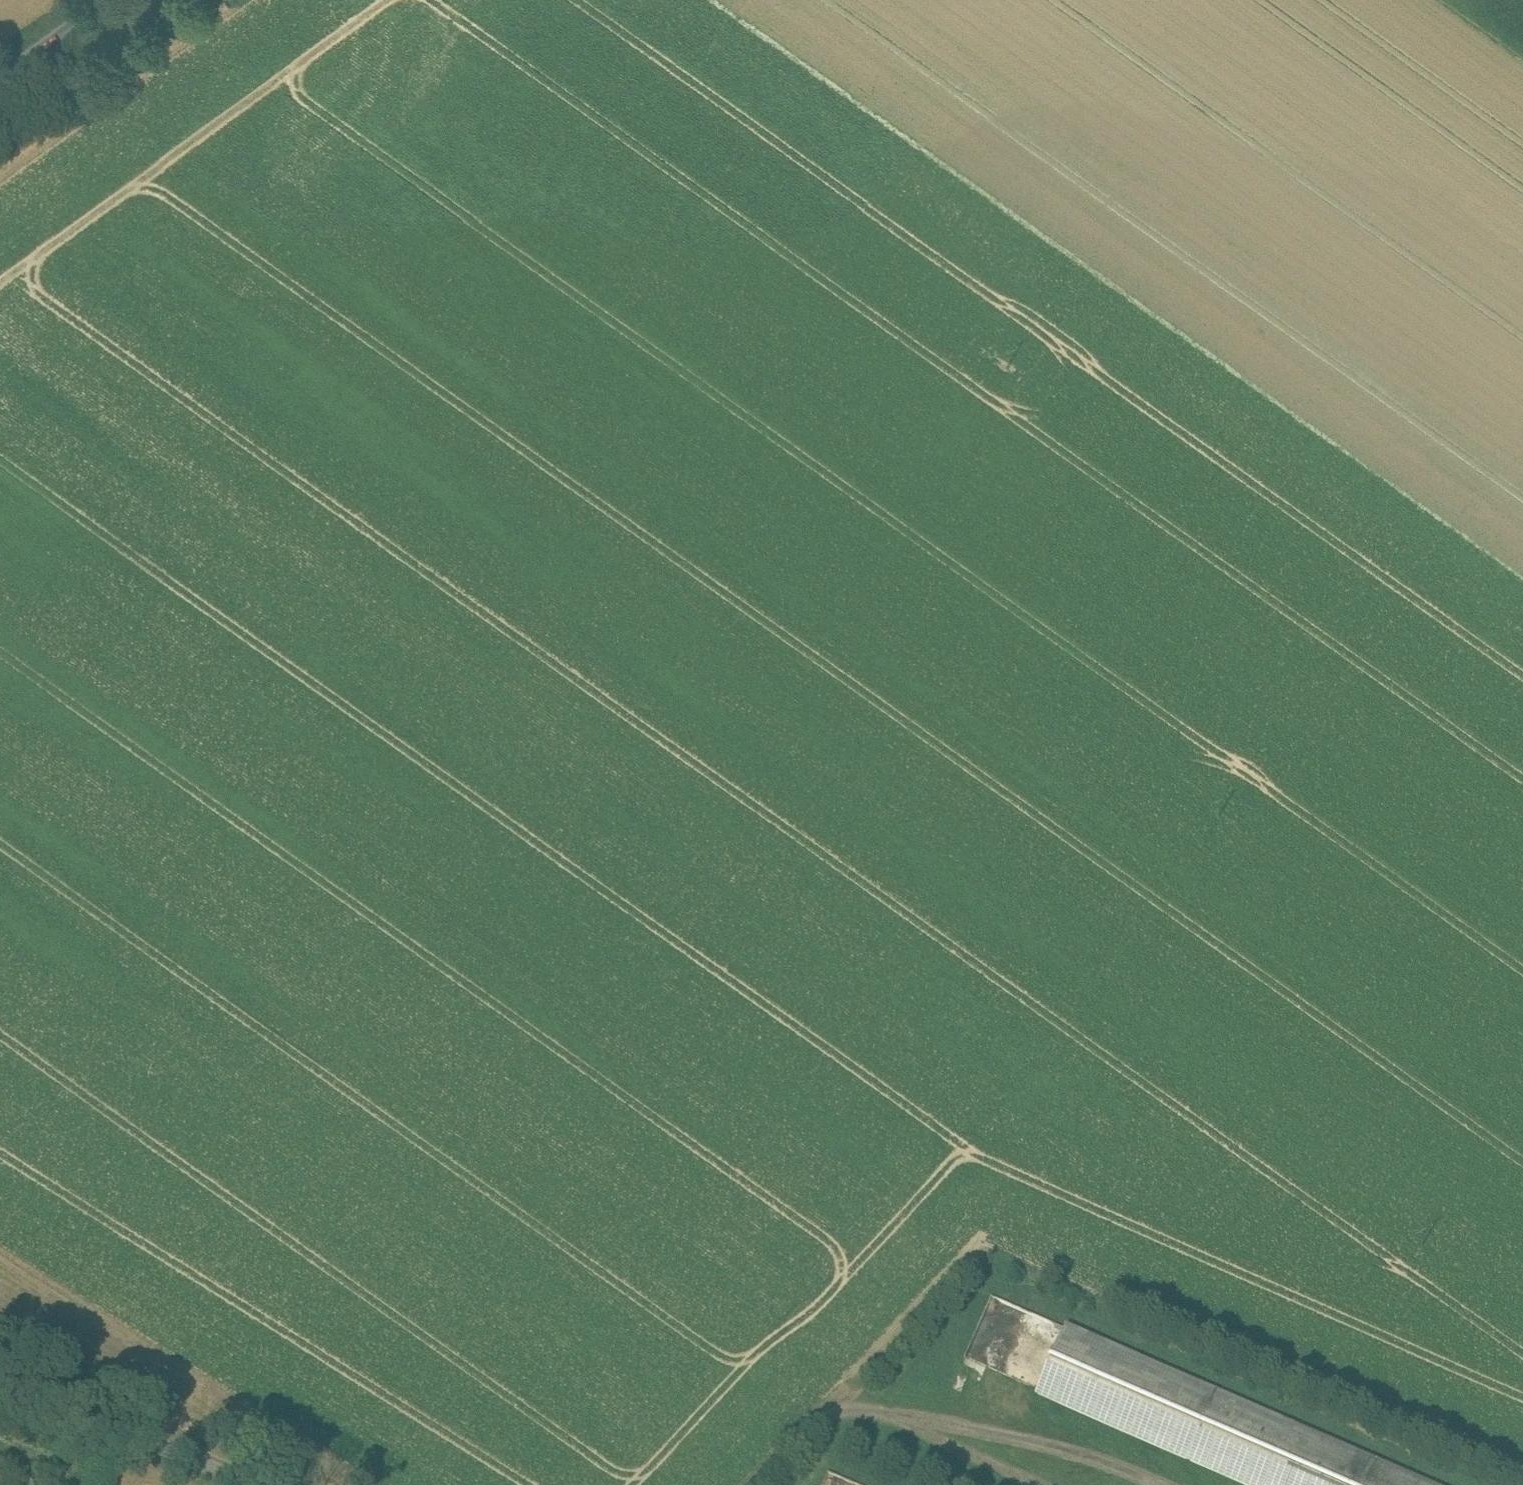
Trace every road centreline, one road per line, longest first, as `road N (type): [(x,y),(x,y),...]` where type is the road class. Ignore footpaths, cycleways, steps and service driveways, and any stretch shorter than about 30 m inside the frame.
road 1 (primary): [(114,0),(0,82)]

